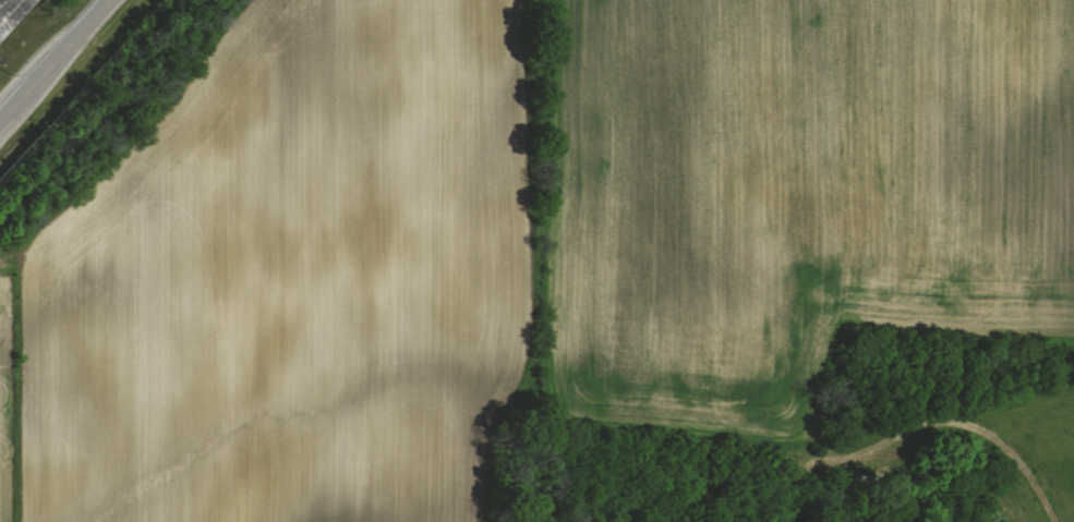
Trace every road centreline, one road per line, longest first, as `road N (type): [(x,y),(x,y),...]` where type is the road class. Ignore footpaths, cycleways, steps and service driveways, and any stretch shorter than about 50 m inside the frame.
road 1 (primary): [(0,120),(109,0)]

